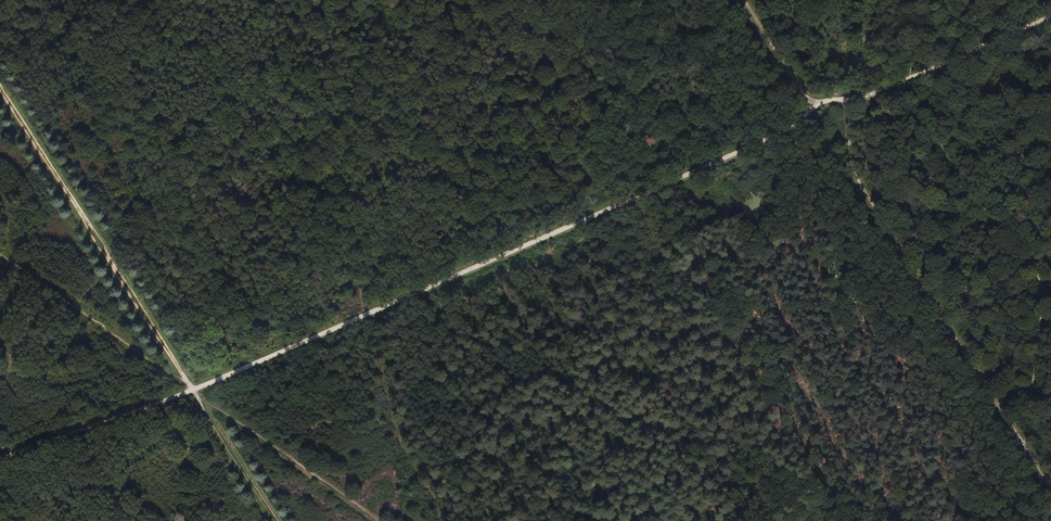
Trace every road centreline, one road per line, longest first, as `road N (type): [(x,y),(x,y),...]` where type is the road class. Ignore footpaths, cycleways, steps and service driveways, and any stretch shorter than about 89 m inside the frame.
road 1 (track): [(192,390),(739,152),(804,121),(820,99),(855,100),(901,81)]
road 2 (track): [(275,520),(0,93)]
road 3 (track): [(1050,490),(860,184),(846,99)]
road 4 (track): [(0,459),(192,390)]
road 5 (track): [(810,106),(742,0)]
road 6 (track): [(939,65),(1050,13)]

